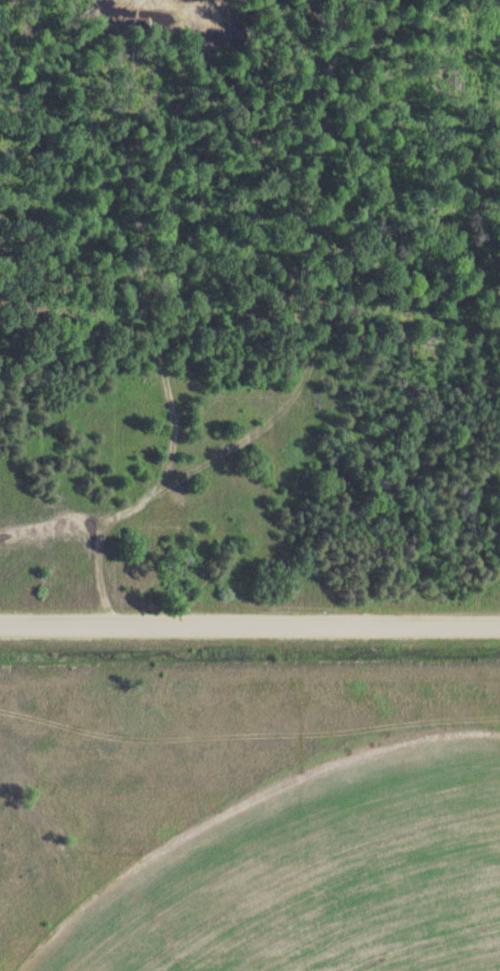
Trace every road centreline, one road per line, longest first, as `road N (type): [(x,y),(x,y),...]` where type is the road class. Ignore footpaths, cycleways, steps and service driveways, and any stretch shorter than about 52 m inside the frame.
road 1 (residential): [(499,608),(0,617)]

